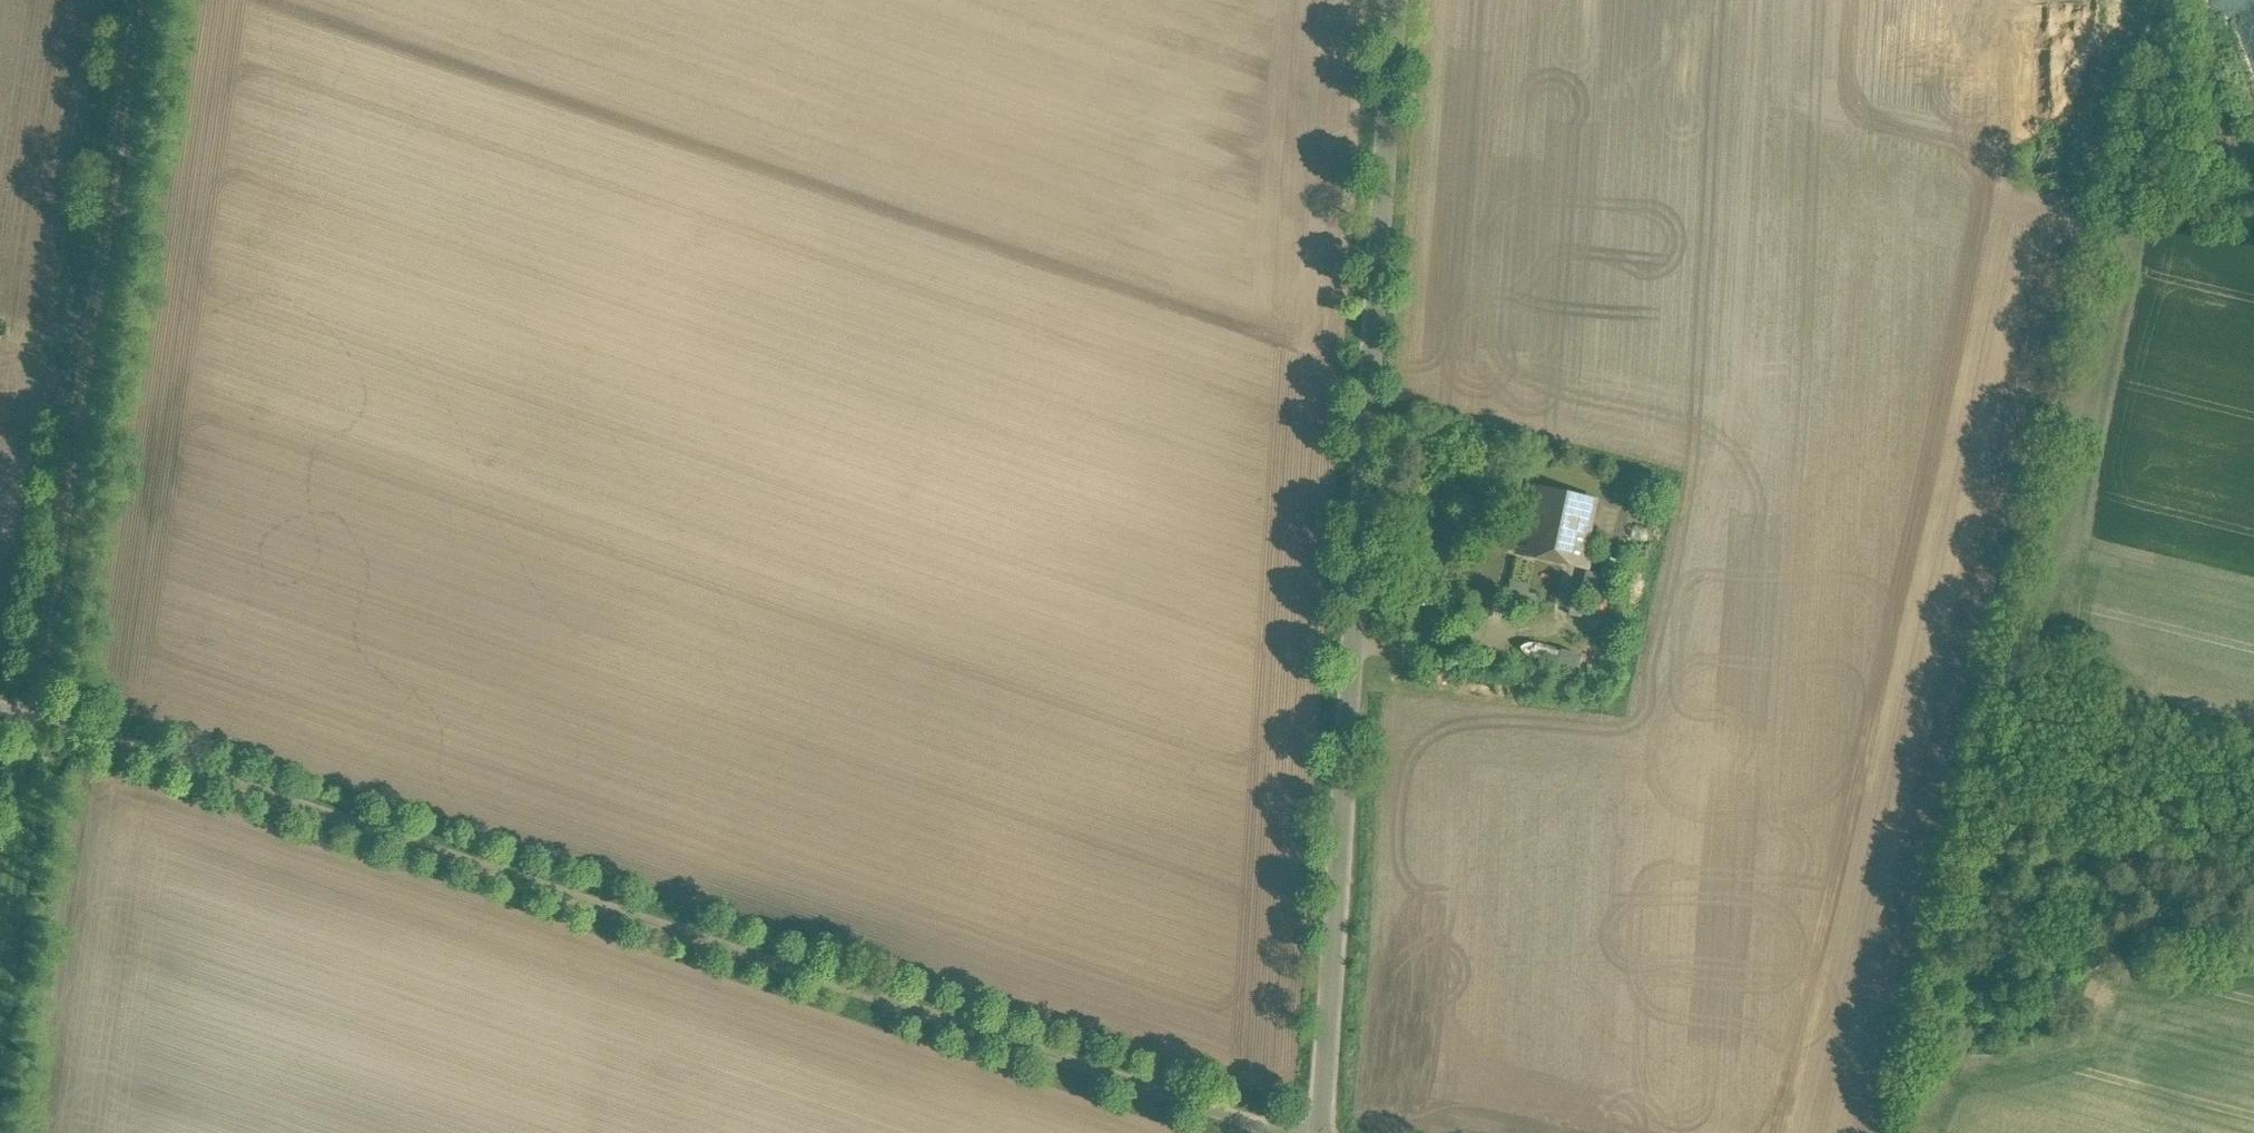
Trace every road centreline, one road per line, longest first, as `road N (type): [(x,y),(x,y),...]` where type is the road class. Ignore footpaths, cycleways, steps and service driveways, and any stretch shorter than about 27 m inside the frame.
road 1 (unclassified): [(0,703),(1282,1132)]
road 2 (unclassified): [(1321,1132),(1393,0)]
road 3 (track): [(0,942),(134,0)]

